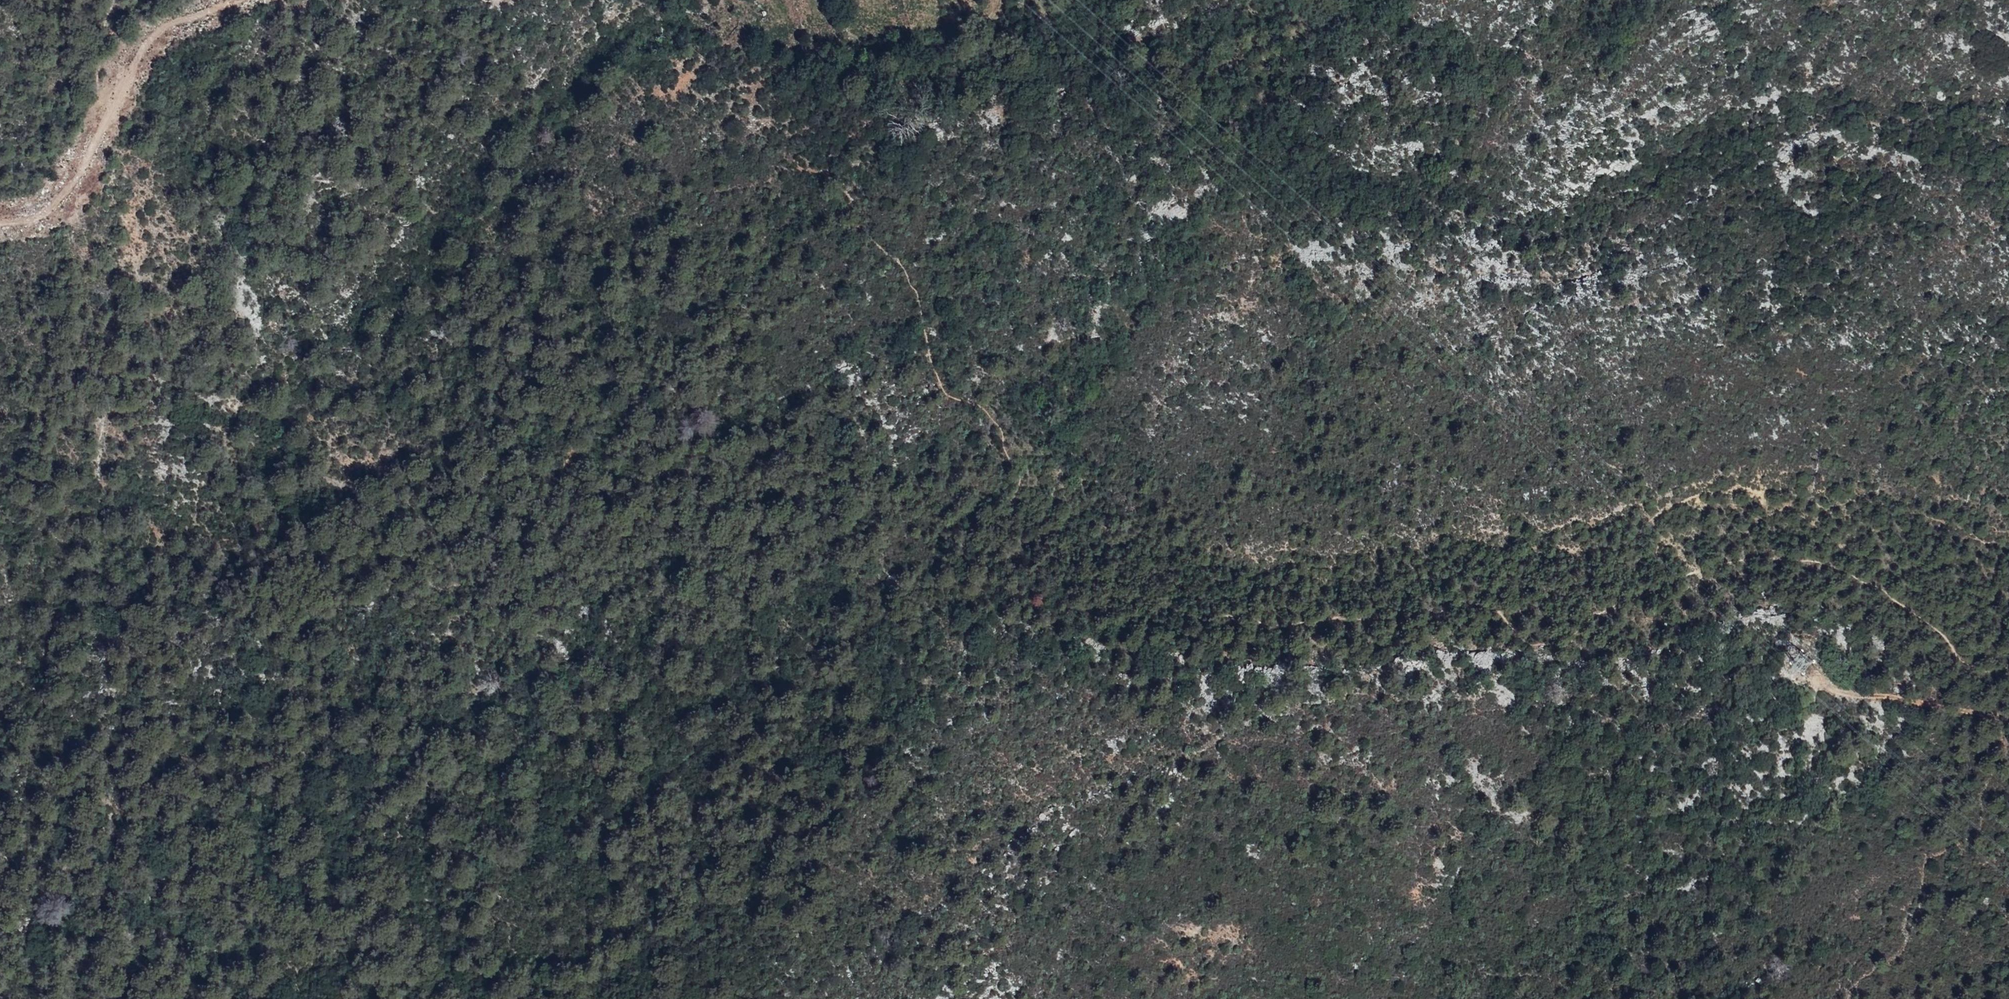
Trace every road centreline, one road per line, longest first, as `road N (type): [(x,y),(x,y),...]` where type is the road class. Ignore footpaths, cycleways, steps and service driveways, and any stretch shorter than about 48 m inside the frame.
road 1 (track): [(231,0),(139,41),(71,187),(37,221),(0,228)]
road 2 (track): [(2008,714),(1859,698),(1818,683)]

